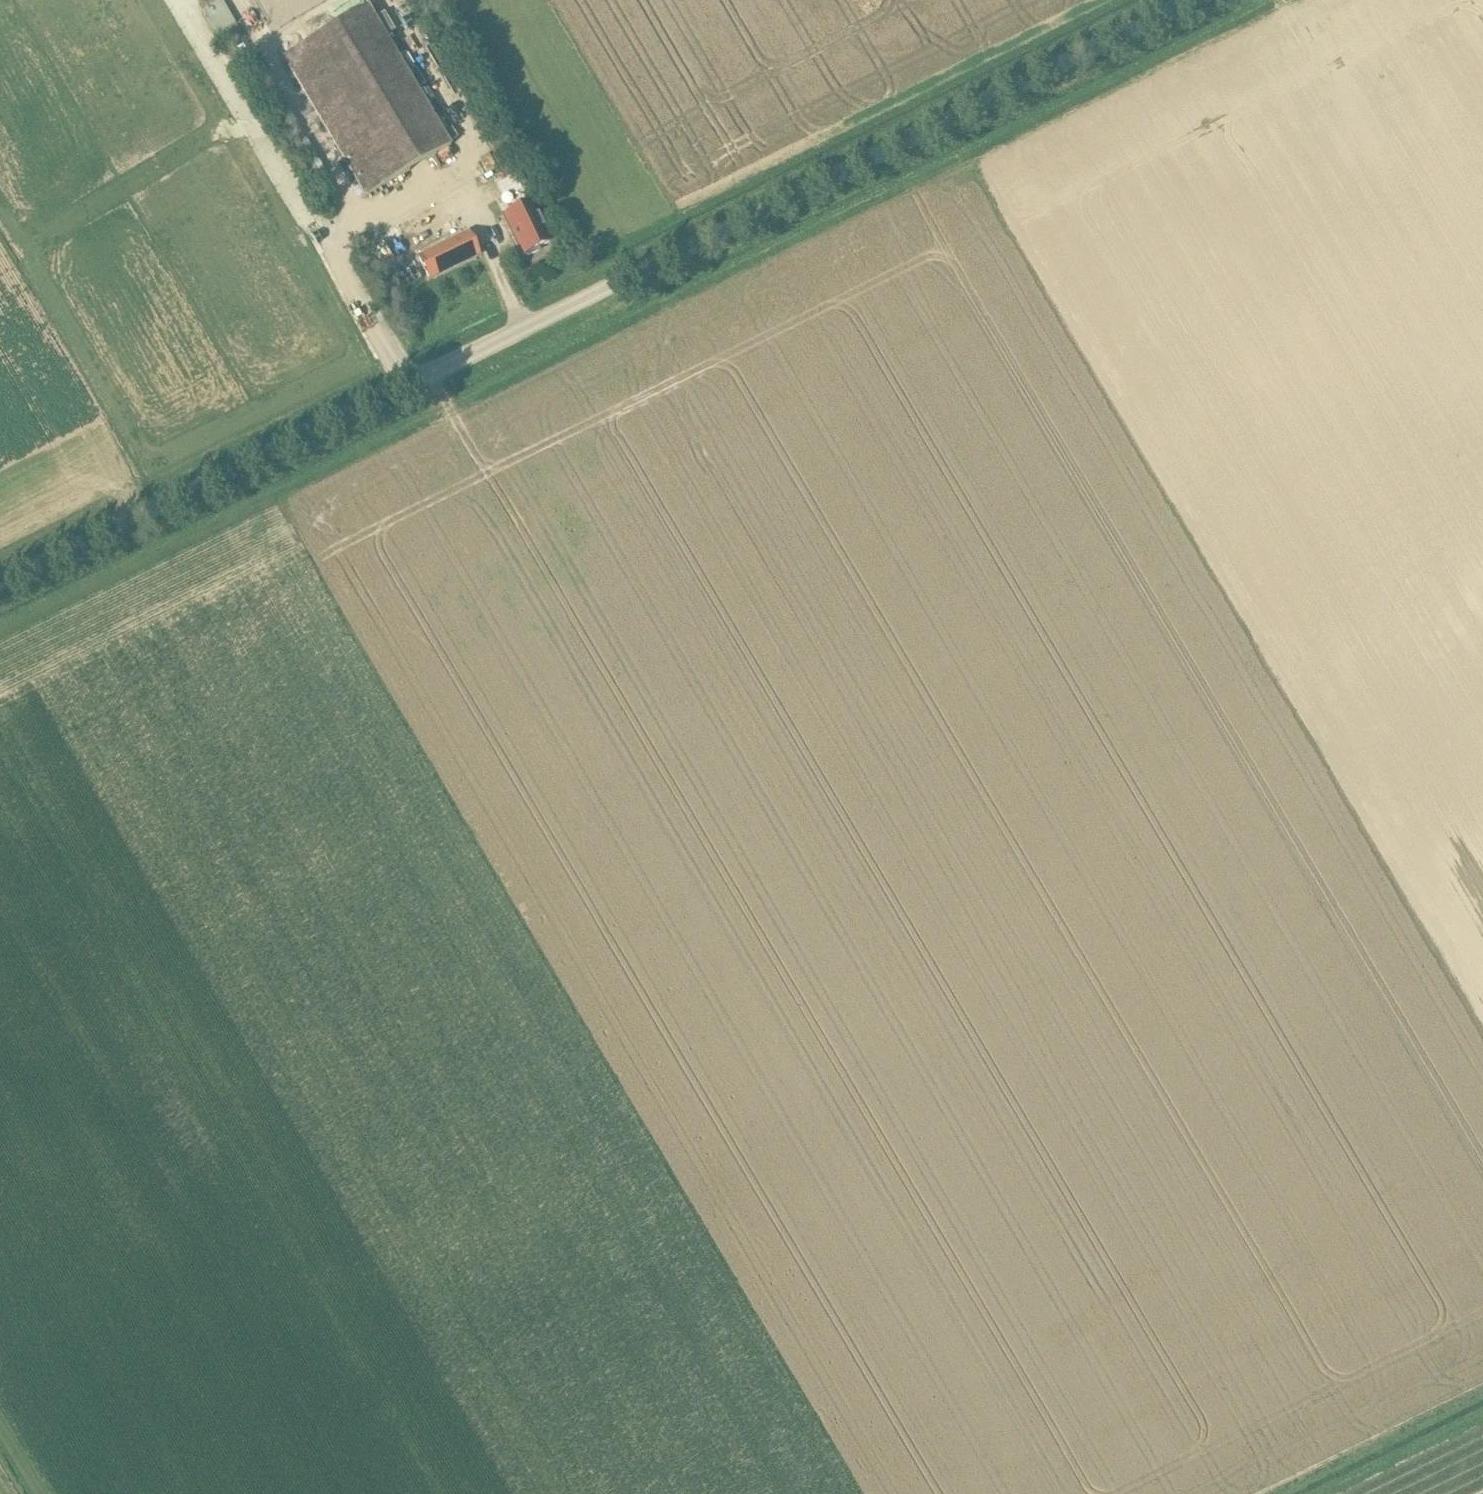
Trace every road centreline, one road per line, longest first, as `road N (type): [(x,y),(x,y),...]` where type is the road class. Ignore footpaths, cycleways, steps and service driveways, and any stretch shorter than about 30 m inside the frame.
road 1 (unclassified): [(0,583),(1189,0)]

